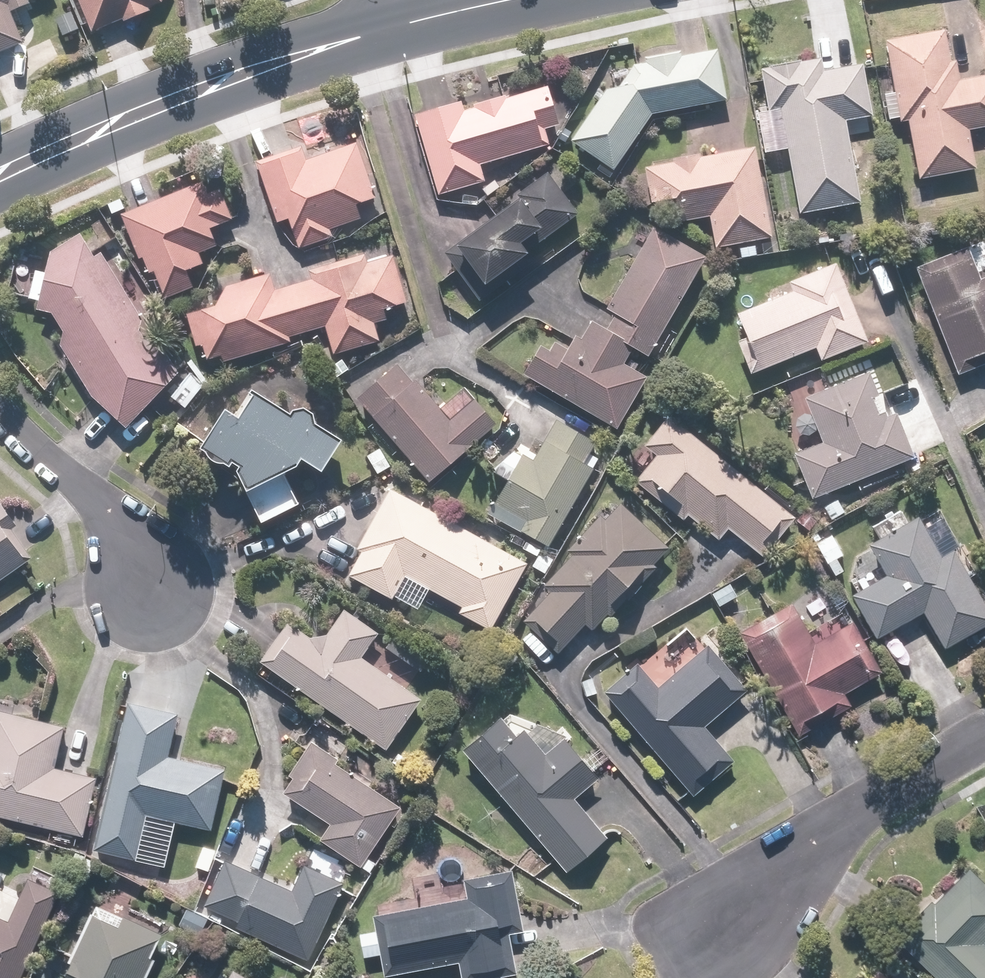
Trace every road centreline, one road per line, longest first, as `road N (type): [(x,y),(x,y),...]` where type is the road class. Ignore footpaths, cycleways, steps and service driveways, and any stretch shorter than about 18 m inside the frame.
road 1 (secondary): [(0,179),(92,129),(386,30)]
road 2 (residential): [(984,736),(799,842),(705,938)]
road 3 (residential): [(0,413),(160,578)]
road 4 (secondary): [(386,30),(541,0)]

